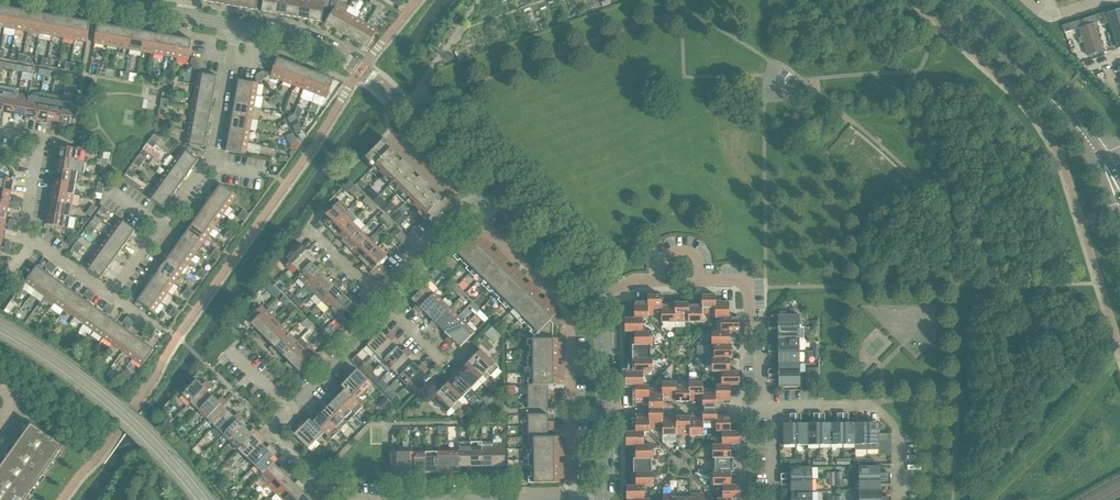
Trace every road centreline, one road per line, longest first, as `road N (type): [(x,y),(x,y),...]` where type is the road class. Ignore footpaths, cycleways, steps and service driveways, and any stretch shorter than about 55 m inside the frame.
road 1 (residential): [(466,209),(570,317),(576,499)]
road 2 (tertiary): [(1100,153),(945,0)]
road 3 (residential): [(902,499),(903,436),(876,408),(771,408)]
road 4 (tertiary): [(602,499),(602,348),(592,303)]
road 5 (residential): [(592,303),(637,280),(735,282),(748,287),(749,313)]
road 6 (tertiary): [(486,188),(361,69)]
road 7 (residential): [(109,295),(201,168),(214,163)]
road 8 (tertiary): [(592,303),(486,188)]
road 9 (residential): [(30,244),(24,232),(40,139),(0,131)]
road 10 (tertiary): [(97,1),(237,26)]
road 11 (residential): [(291,409),(381,306)]
road 12 (tertiary): [(237,26),(293,37),(361,69)]
road 13 (residential): [(346,499),(271,428),(291,409)]
road 14 (residential): [(381,306),(466,209)]
road 15 (residential): [(215,148),(237,26)]

